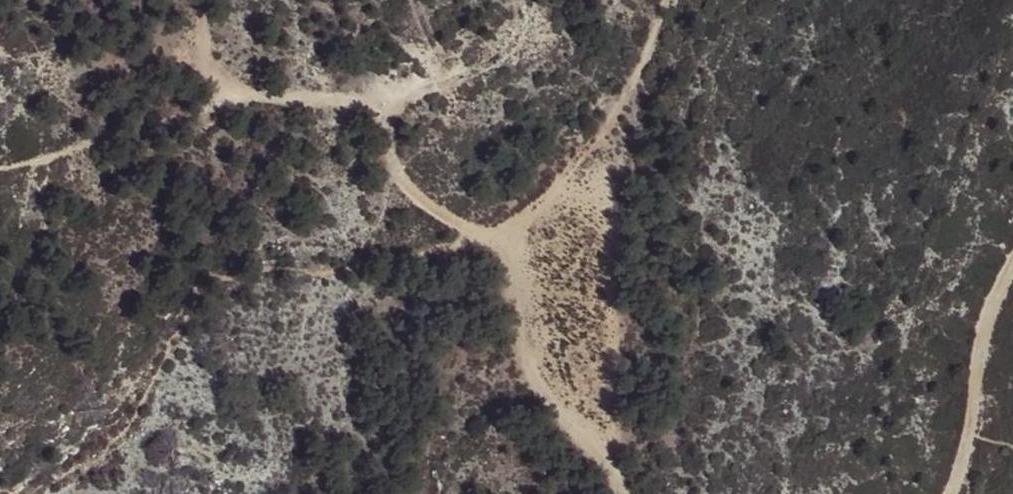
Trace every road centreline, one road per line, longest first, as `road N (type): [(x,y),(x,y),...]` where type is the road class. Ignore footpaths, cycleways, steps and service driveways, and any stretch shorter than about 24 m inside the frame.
road 1 (track): [(622,493),(607,463),(560,429),(525,356),(505,240),(611,124),(670,0)]
road 2 (track): [(505,240),(416,193),(390,159),(381,127),(354,106),(244,96),(220,83),(204,0)]
road 3 (track): [(953,493),(967,466),(990,347),(1012,291)]

